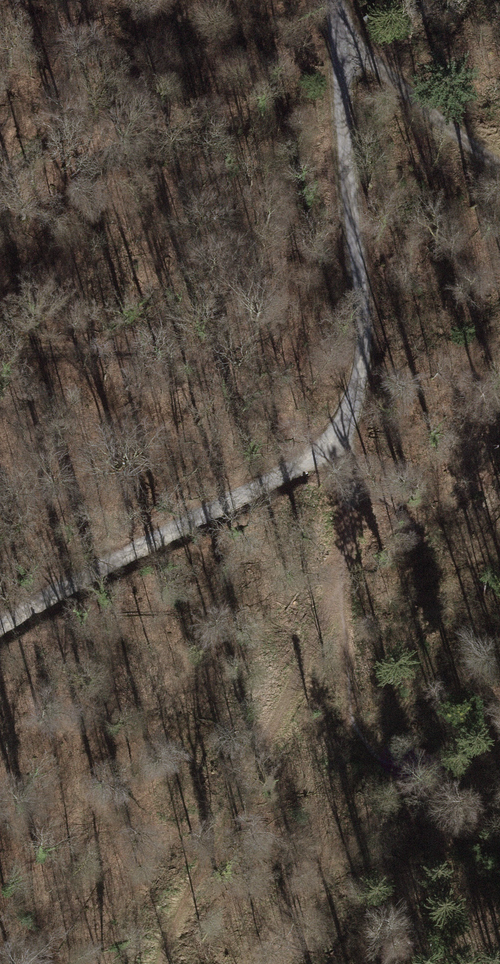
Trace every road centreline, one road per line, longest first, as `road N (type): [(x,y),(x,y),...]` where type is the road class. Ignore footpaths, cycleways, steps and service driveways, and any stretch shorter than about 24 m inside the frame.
road 1 (track): [(0,625),(320,447),(351,389),(357,320),(326,0)]
road 2 (track): [(320,447),(347,471),(348,523),(333,590),(158,963)]
road 3 (track): [(331,39),(499,165)]

